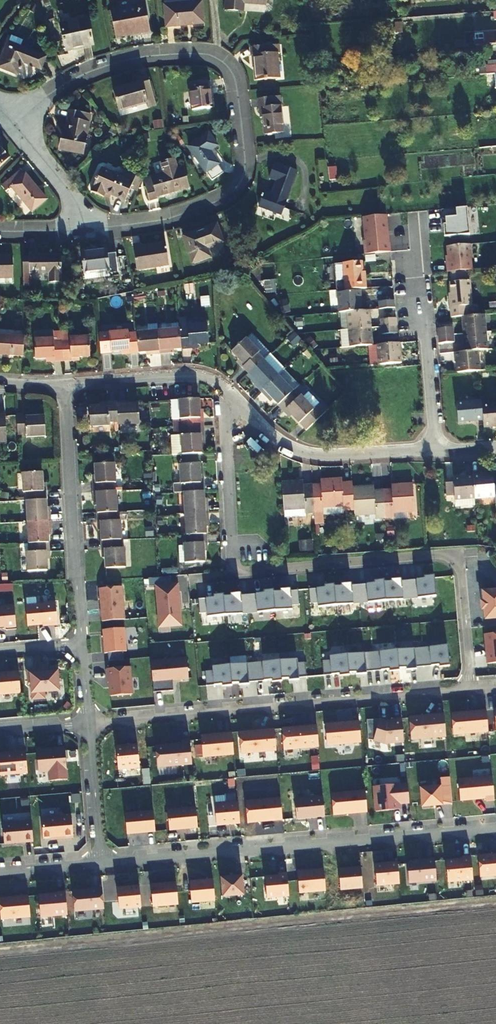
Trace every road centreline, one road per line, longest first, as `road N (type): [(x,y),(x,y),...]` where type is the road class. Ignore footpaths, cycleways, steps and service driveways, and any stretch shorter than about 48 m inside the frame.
road 1 (residential): [(224,388),(237,567),(452,556),(461,572),(473,690)]
road 2 (residential): [(85,229),(166,219),(237,188),(244,150),(231,72),(204,54),(137,58),(76,78),(9,118)]
road 3 (track): [(0,950),(495,901)]
road 4 (residential): [(102,864),(495,829)]
road 5 (residential): [(473,690),(89,724)]
road 6 (residential): [(82,644),(65,386)]
road 7 (residential): [(224,388),(270,435),(299,452),(437,450)]
road 8 (residential): [(437,450),(422,281)]
road 9 (residential): [(65,386),(200,376),(224,388)]
road 10 (residential): [(89,724),(102,864)]
road 11 (residential): [(9,118),(74,198),(85,229)]

